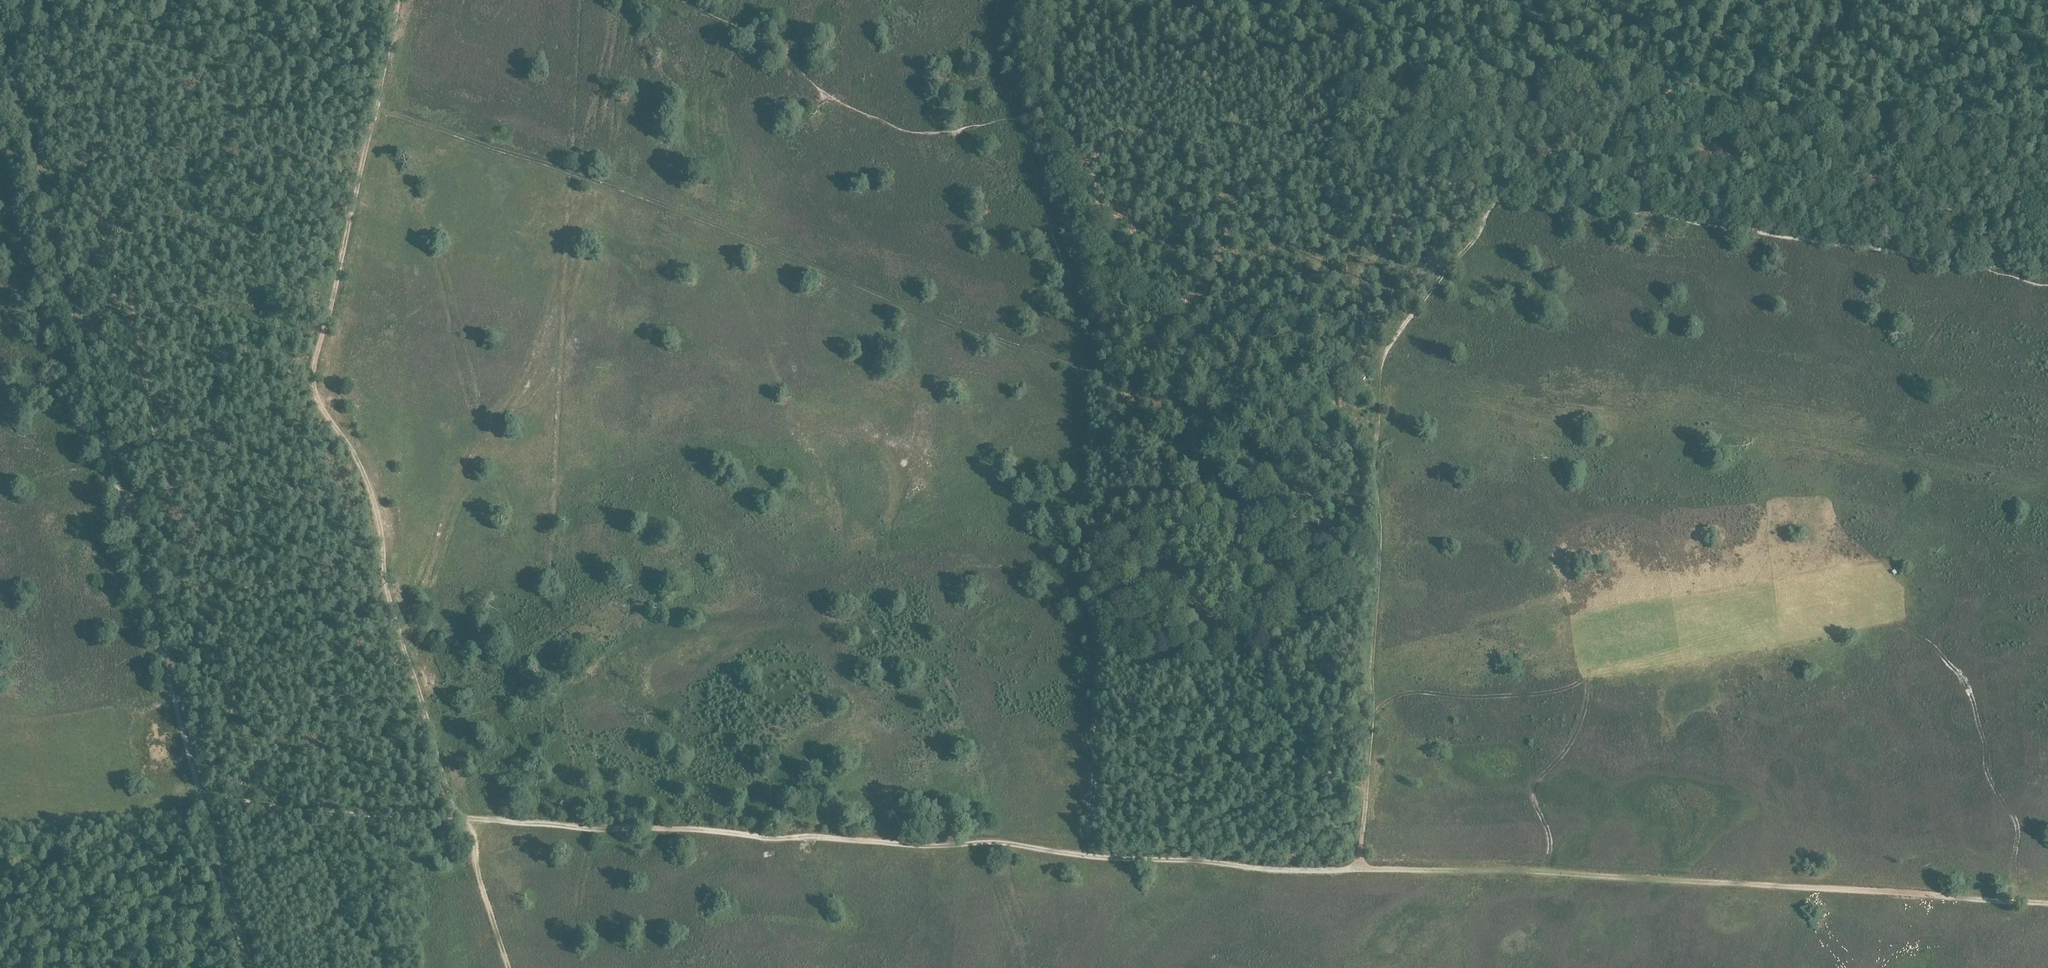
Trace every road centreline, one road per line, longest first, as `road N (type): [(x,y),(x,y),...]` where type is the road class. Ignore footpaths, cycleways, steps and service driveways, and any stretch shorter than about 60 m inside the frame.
road 1 (track): [(200,804),(2047,904)]
road 2 (track): [(506,967),(405,664),(353,469),(306,398),(399,0)]
road 3 (track): [(253,967),(0,31)]
road 4 (track): [(1362,867),(1383,364),(1478,223),(1510,191)]
road 5 (track): [(1510,191),(1691,78),(1707,53),(1720,0)]

